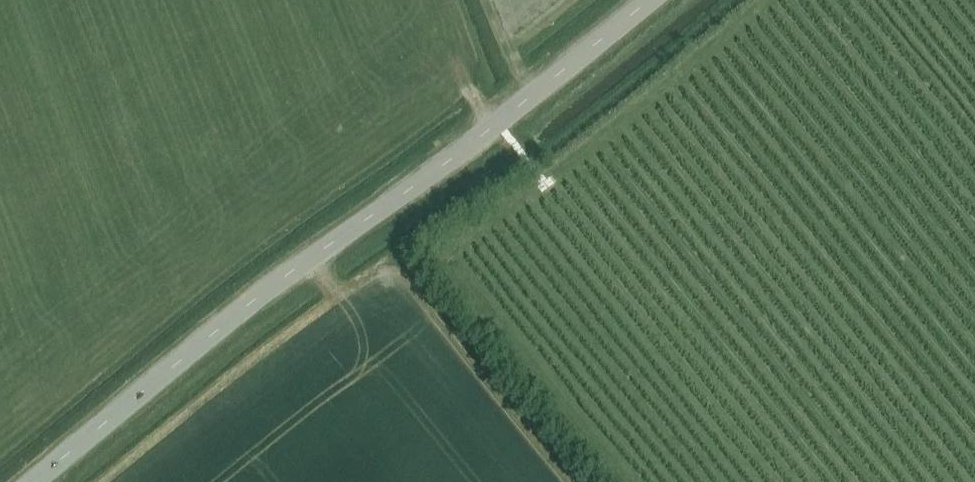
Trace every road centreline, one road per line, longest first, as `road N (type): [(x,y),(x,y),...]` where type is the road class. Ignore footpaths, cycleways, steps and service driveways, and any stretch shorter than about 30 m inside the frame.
road 1 (tertiary): [(44,481),(666,0)]

